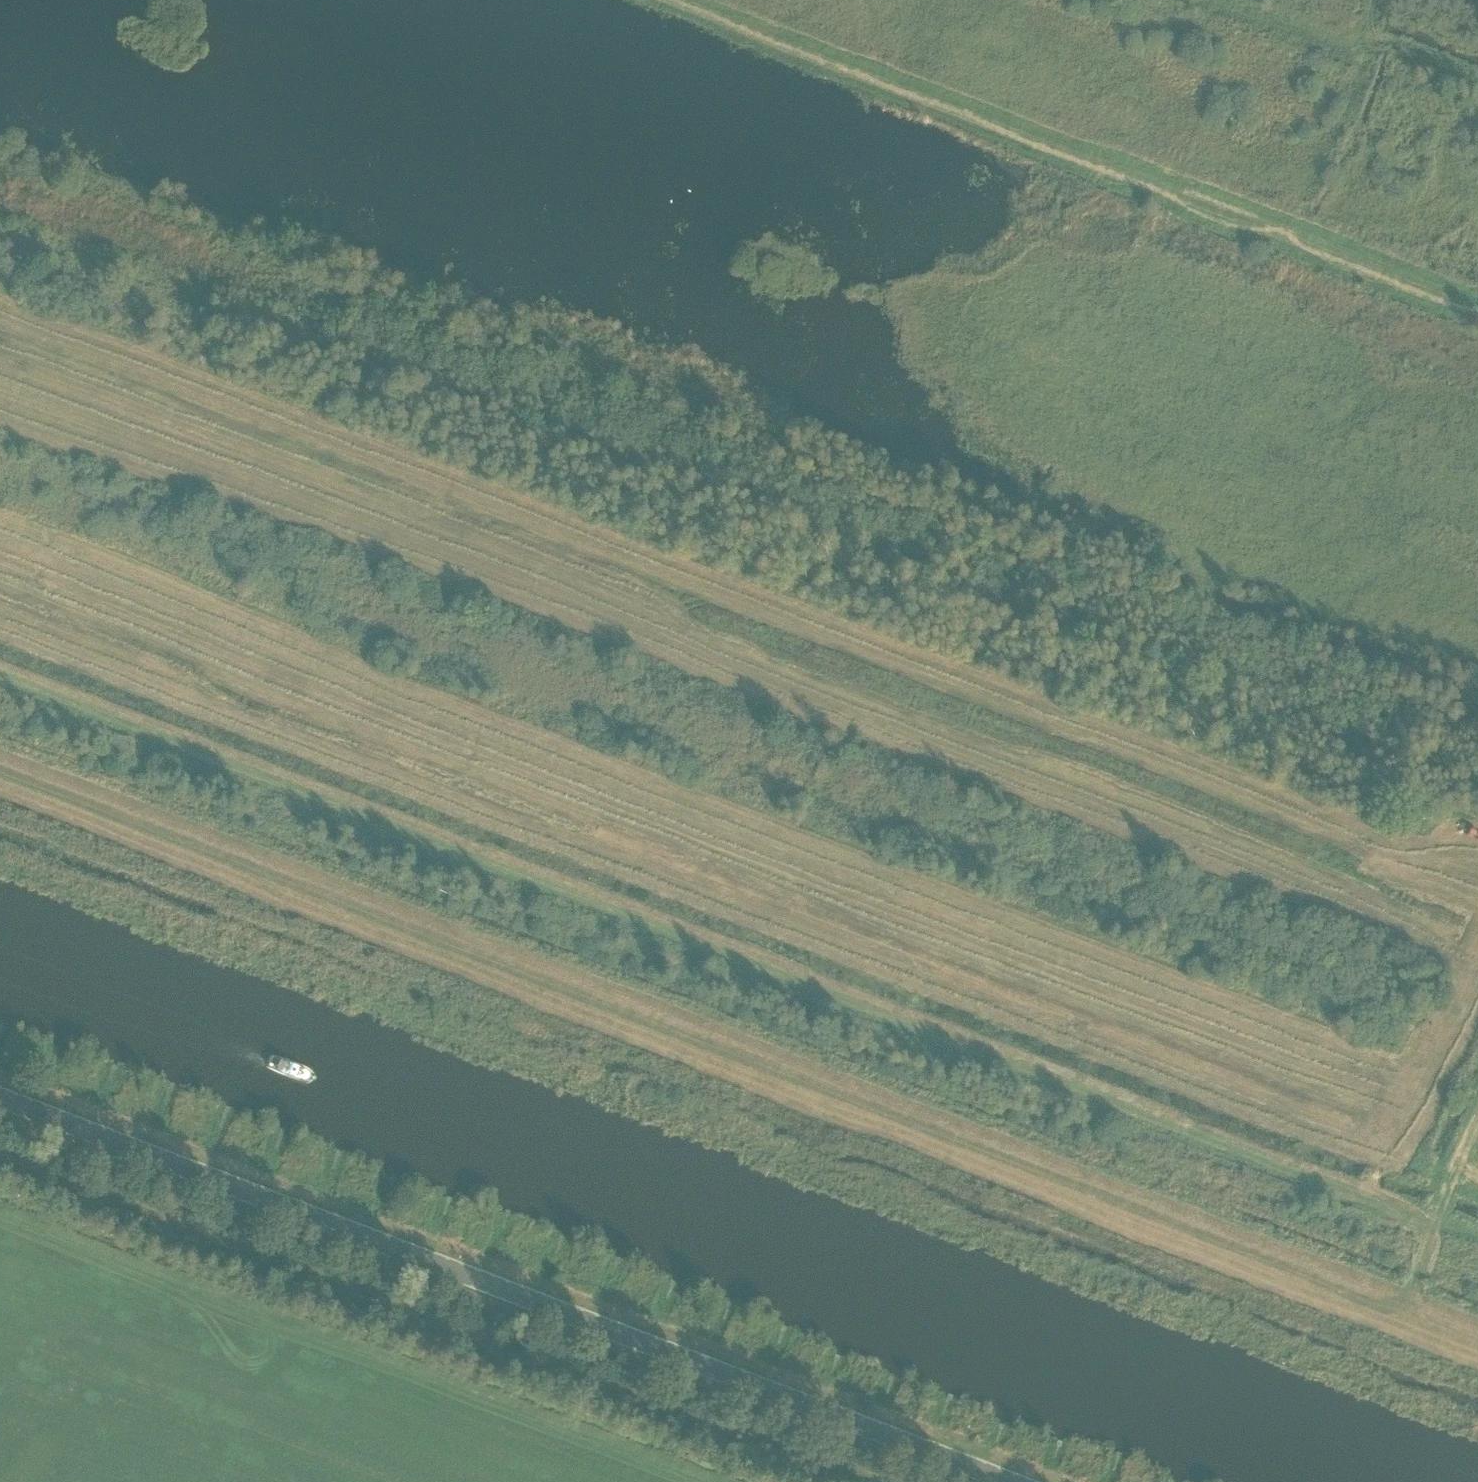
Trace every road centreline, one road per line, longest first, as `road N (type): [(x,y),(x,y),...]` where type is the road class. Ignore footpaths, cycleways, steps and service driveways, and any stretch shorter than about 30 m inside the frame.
road 1 (tertiary): [(1003,1481),(0,1099)]

